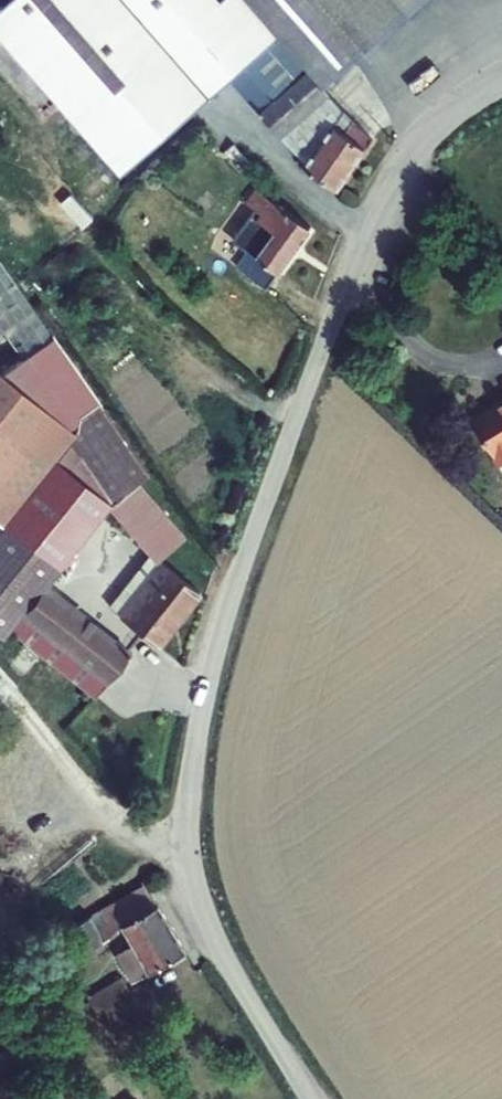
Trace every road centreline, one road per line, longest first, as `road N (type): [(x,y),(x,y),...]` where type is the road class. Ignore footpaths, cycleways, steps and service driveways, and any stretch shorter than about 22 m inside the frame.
road 1 (unclassified): [(501,85),(431,136),(384,201),(244,558),(199,724),(187,812),(197,889),(238,984),(307,1098)]

